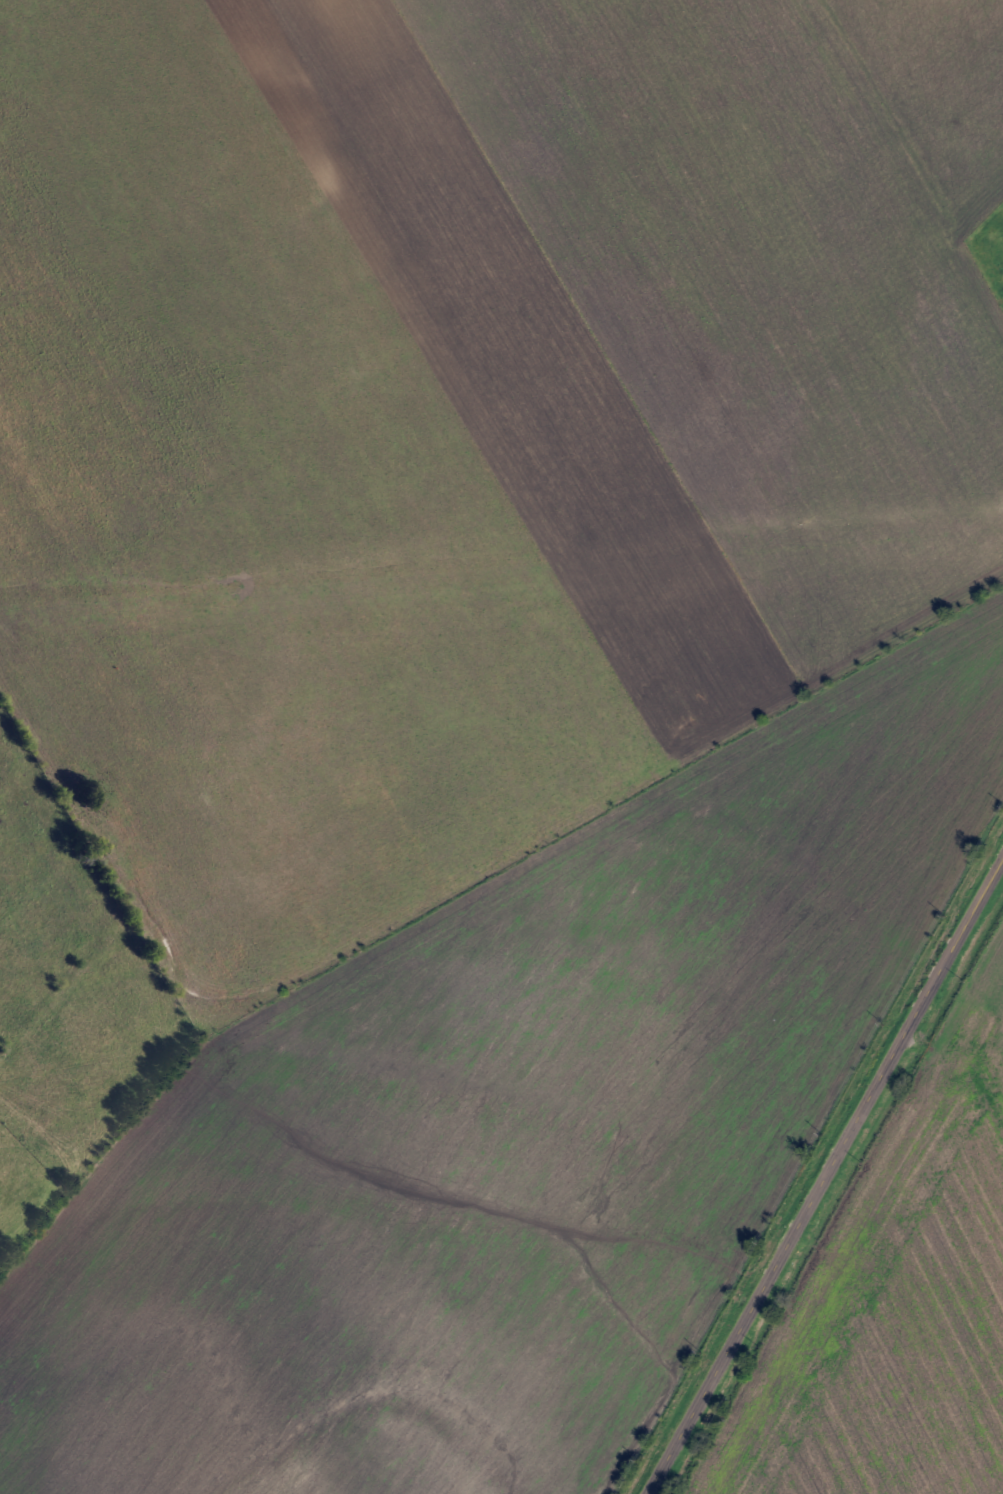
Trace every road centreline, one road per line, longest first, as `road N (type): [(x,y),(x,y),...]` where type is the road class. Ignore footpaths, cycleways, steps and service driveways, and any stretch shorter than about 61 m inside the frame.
road 1 (tertiary): [(1002,850),(642,1493)]

